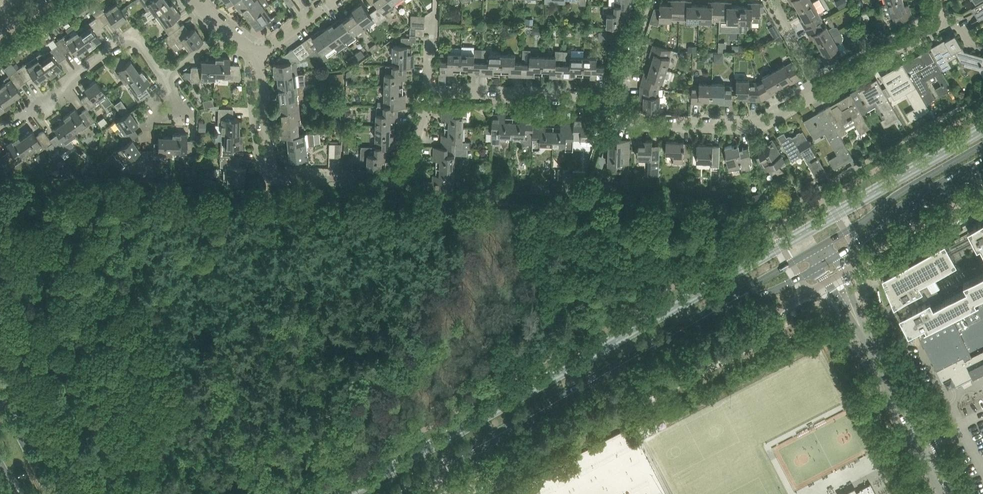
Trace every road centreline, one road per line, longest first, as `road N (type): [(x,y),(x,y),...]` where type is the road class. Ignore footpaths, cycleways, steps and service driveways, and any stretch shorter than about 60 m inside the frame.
road 1 (track): [(74,190),(103,235),(211,294),(345,306),(501,264),(564,268),(638,293)]
road 2 (track): [(484,268),(444,363),(394,405),(316,436),(184,466),(115,463)]
road 3 (secondary): [(396,493),(725,304)]
road 4 (residential): [(260,55),(270,164),(280,177),(401,180),(433,90)]
road 5 (residential): [(613,118),(751,128),(821,91)]
road 6 (unclassified): [(946,493),(850,304)]
road 7 (residential): [(0,130),(126,39),(136,40),(160,70)]
road 8 (residential): [(433,90),(575,97),(613,118)]
road 9 (secondary): [(982,144),(827,242)]
road 10 (secondary): [(836,257),(982,165)]
road 11 (residential): [(821,91),(934,26),(937,0)]
road 12 (track): [(541,348),(582,207)]
road 13 (track): [(402,237),(353,235),(309,258),(269,252)]
road 14 (residential): [(613,118),(652,0)]

